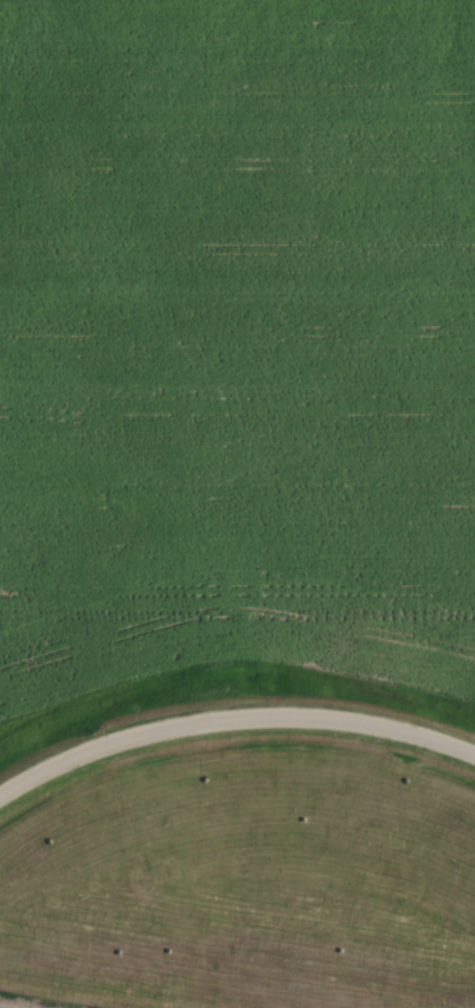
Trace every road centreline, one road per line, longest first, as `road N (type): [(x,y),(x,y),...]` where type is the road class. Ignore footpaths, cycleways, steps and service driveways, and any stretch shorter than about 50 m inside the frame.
road 1 (residential): [(474,755),(351,724),(220,724),(106,748),(0,797)]

